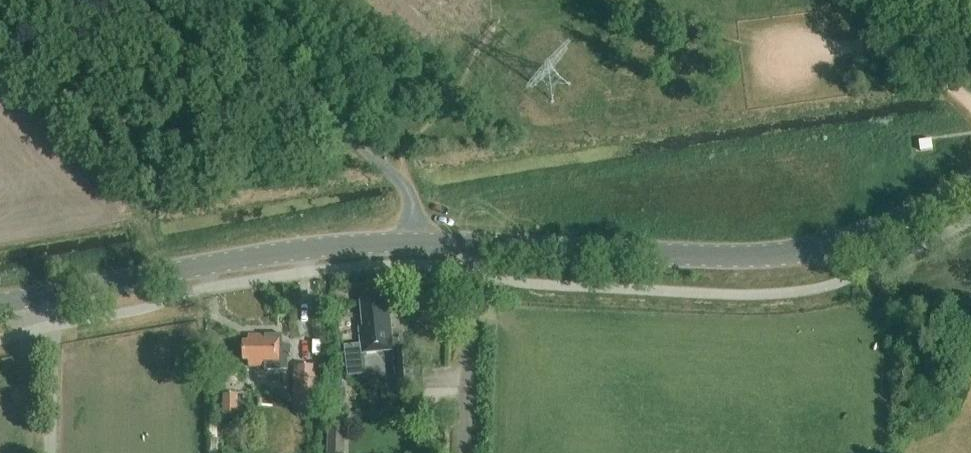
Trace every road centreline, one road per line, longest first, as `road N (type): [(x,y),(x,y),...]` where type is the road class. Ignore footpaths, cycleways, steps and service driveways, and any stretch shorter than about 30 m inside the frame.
road 1 (tertiary): [(0,302),(362,245),(776,258),(861,238),(970,184)]
road 2 (track): [(500,4),(498,22),(444,112),(387,165),(406,181),(417,243)]
road 3 (track): [(387,165),(142,211)]
road 4 (track): [(451,452),(456,270)]
road 5 (track): [(970,96),(835,0)]
road 6 (track): [(894,42),(770,57)]

